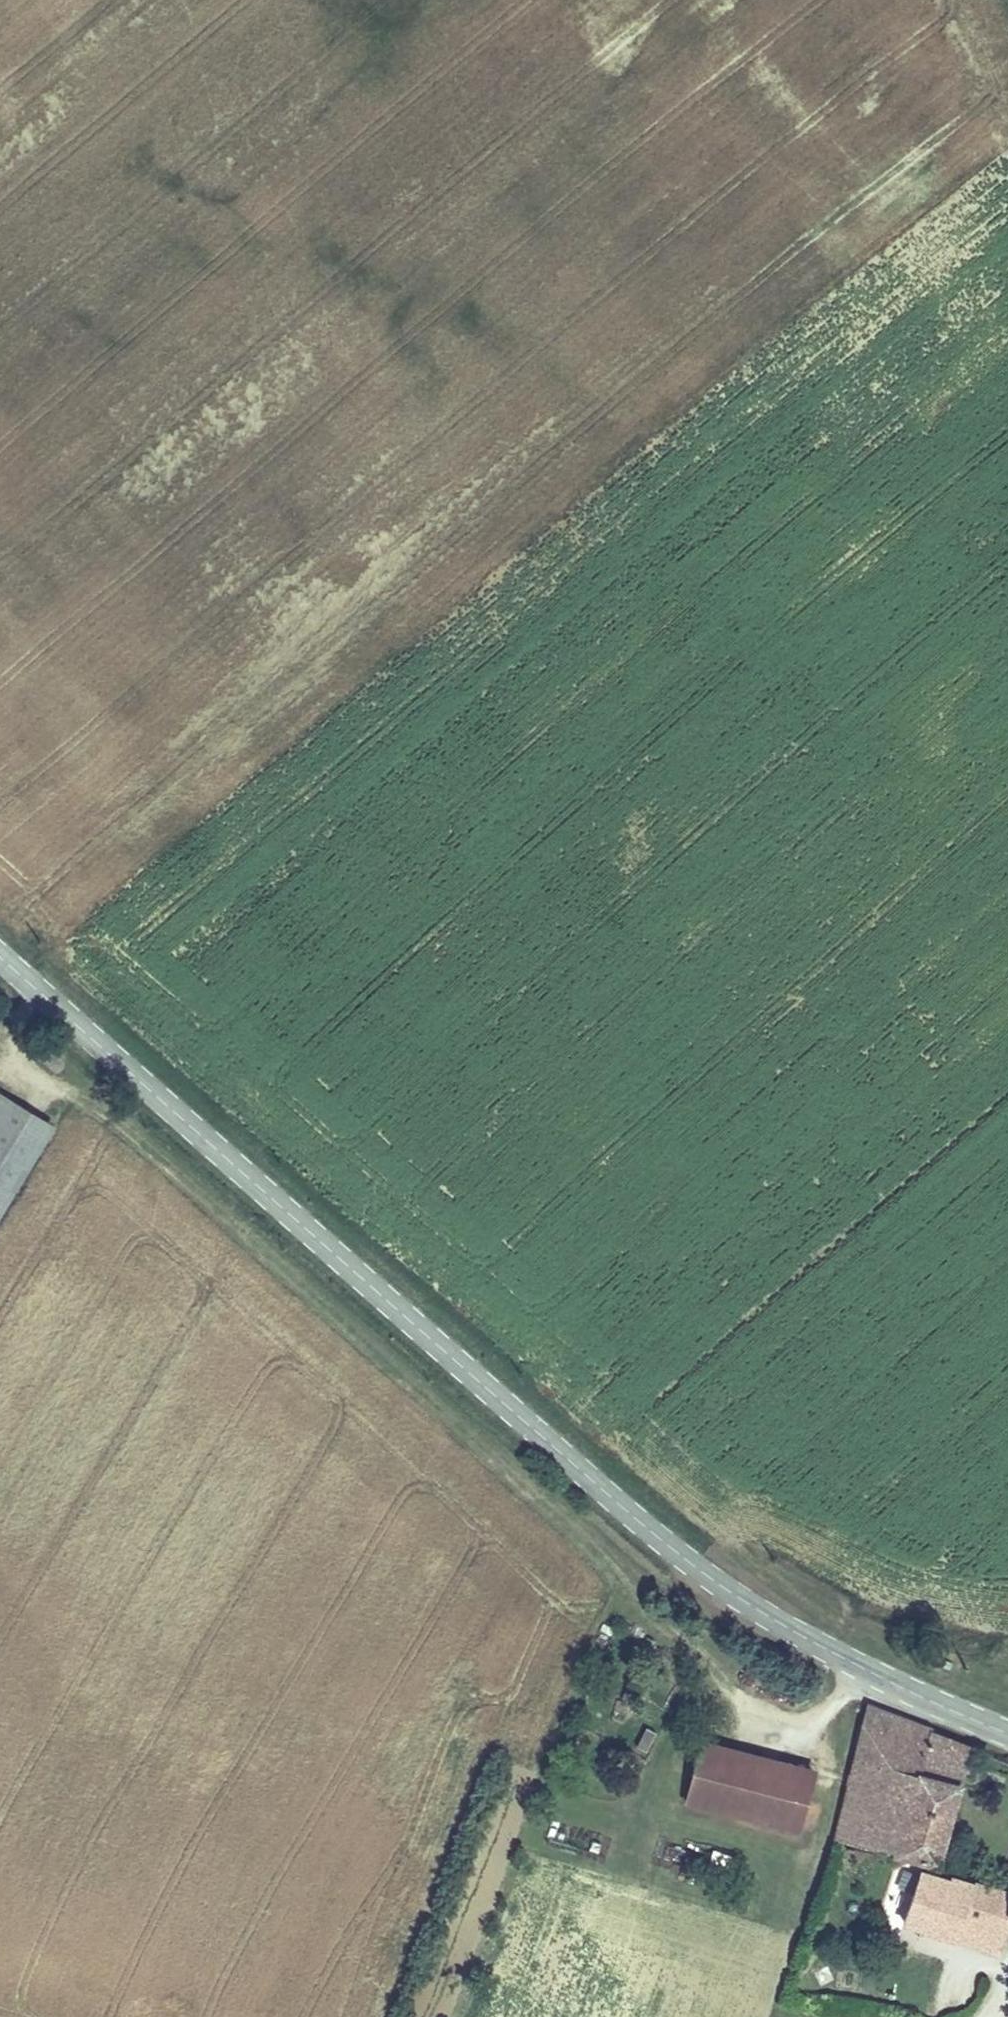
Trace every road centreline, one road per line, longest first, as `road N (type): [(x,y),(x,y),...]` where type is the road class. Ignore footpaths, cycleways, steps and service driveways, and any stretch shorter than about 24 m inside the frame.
road 1 (tertiary): [(1007,1734),(777,1625),(658,1542),(0,960)]

